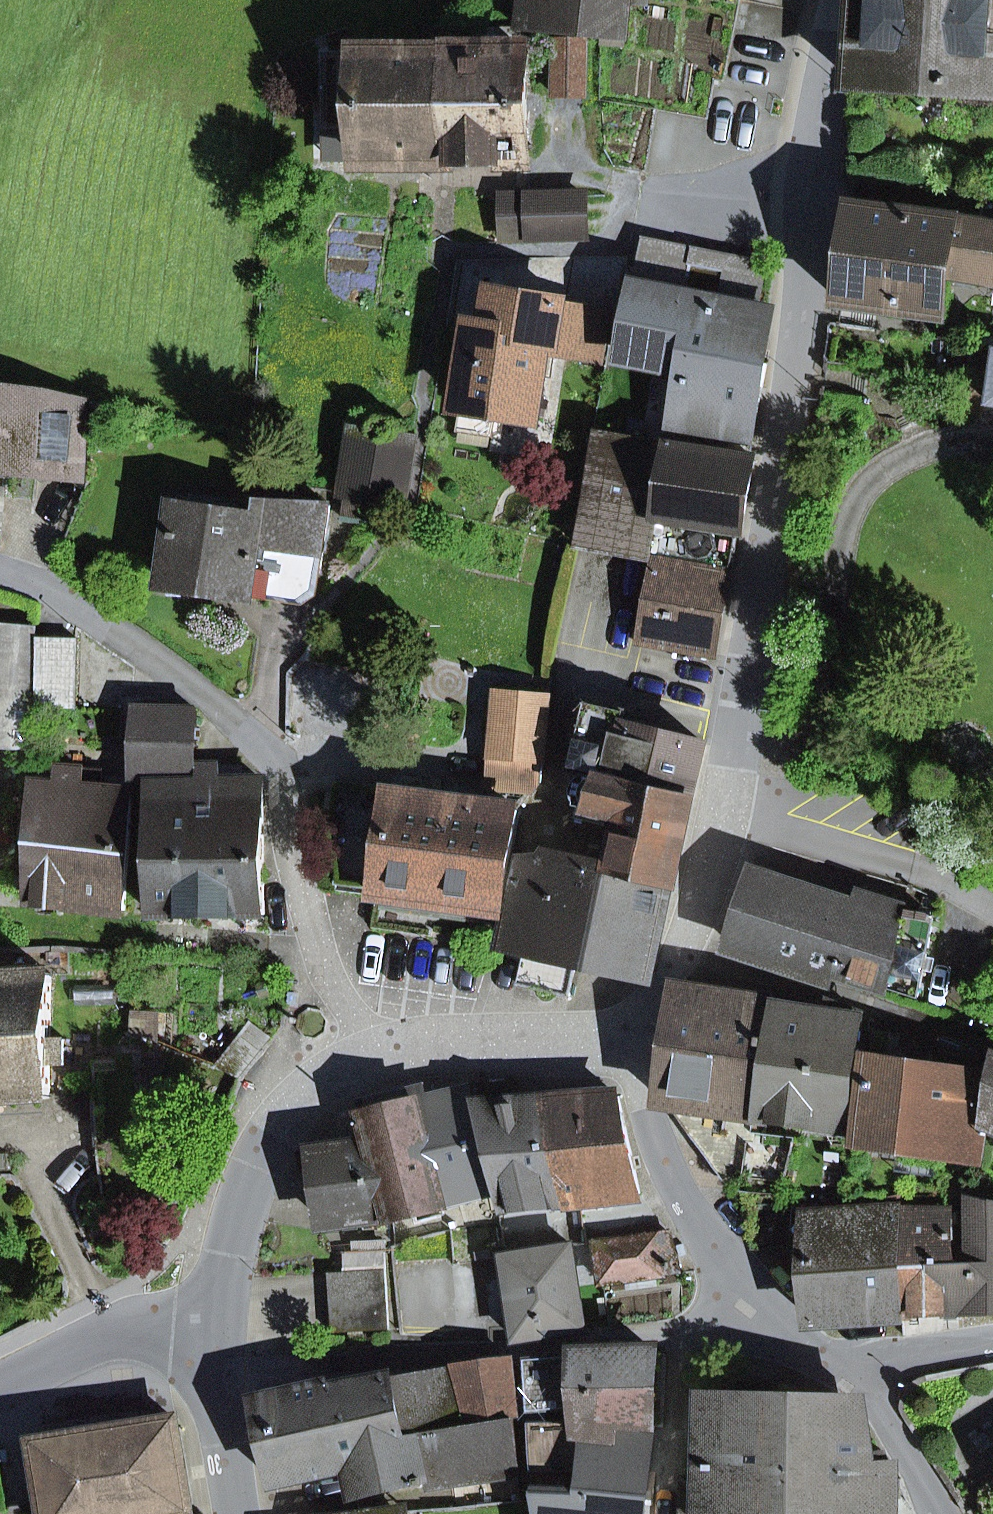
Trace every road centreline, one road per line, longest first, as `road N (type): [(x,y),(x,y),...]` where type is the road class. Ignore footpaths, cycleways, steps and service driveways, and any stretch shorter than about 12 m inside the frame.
road 1 (residential): [(838,0),(783,463),(728,814),(681,954),(620,1033)]
road 2 (residential): [(379,1053),(329,975),(283,769),(205,694),(77,604),(0,570)]
road 3 (residential): [(620,1033),(671,1180),(703,1234),(795,1344),(857,1367)]
road 4 (residential): [(379,1053),(342,1068),(276,1123),(235,1212),(217,1320)]
road 5 (residential): [(620,1033),(581,1042),(379,1053)]
road 6 (residential): [(0,1386),(108,1333),(152,1320),(217,1320)]
road 7 (residential): [(217,1320),(214,1383),(237,1513)]
road 8 (residential): [(857,1367),(944,1513)]
road 9 (residential): [(857,1367),(992,1345)]

